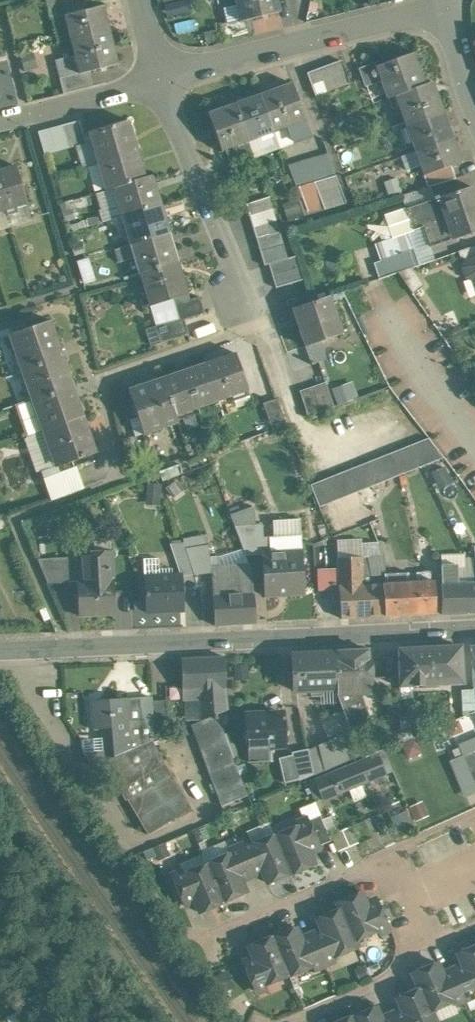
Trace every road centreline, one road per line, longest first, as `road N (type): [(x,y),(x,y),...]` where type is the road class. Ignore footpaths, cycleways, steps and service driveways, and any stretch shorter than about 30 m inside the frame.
road 1 (residential): [(0,650),(474,626)]
road 2 (residential): [(165,75),(260,320),(103,379)]
road 3 (residential): [(446,8),(165,75)]
road 4 (track): [(30,112),(80,288),(0,312)]
road 5 (residential): [(165,75),(0,120)]

